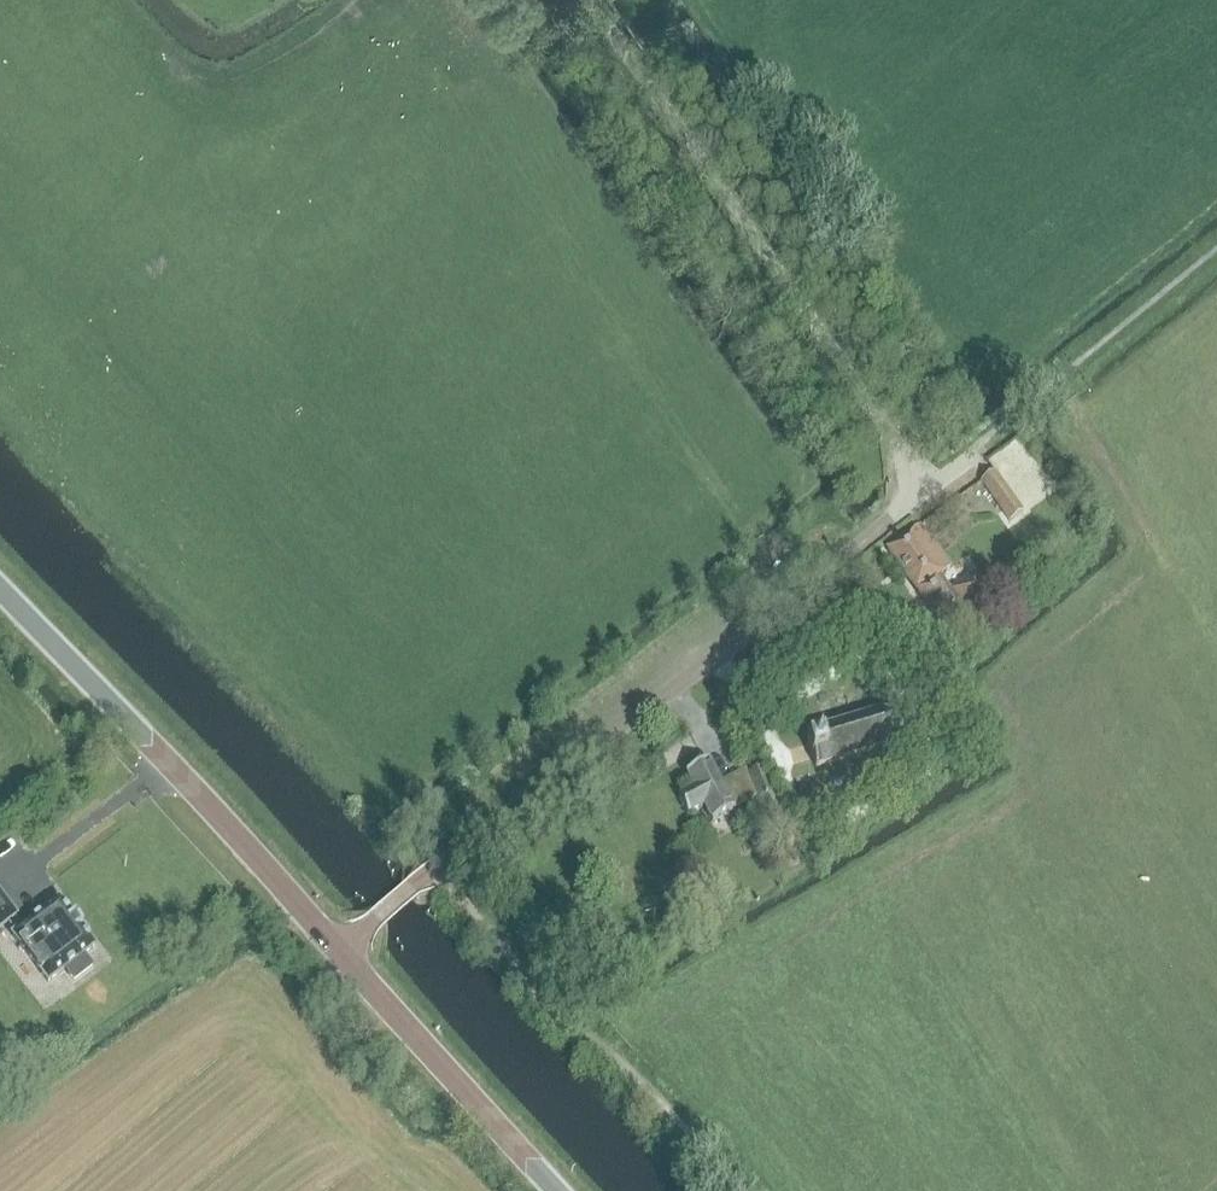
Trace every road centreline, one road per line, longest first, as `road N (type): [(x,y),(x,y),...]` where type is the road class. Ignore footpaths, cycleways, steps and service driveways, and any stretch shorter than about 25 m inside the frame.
road 1 (unclassified): [(339,951),(965,460)]
road 2 (secondary): [(339,951),(0,589)]
road 3 (secondary): [(339,951),(556,1190)]

